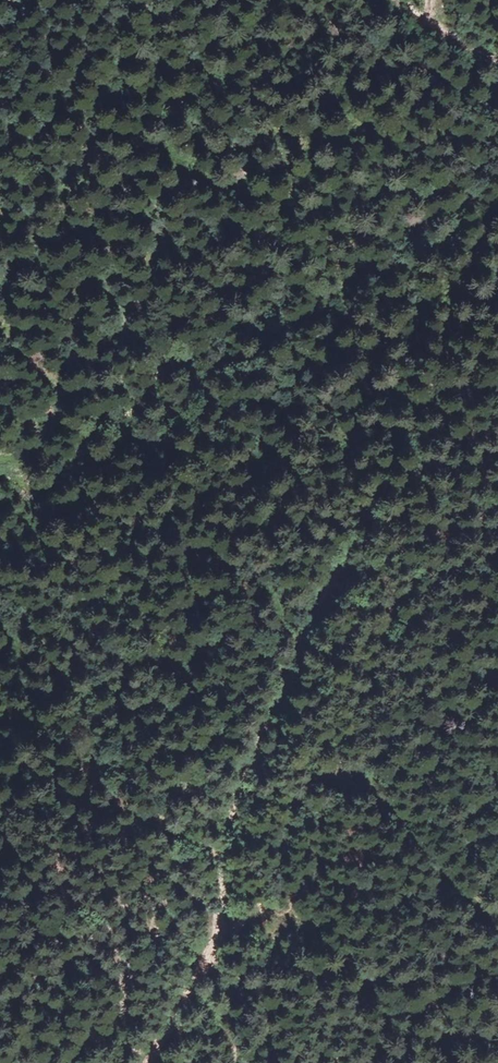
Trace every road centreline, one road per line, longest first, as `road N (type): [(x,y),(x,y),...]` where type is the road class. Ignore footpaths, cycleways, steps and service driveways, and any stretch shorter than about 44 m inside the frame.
road 1 (track): [(497,266),(455,322),(295,649),(236,813),(214,938),(148,1062)]
road 2 (track): [(214,938),(235,1062)]

